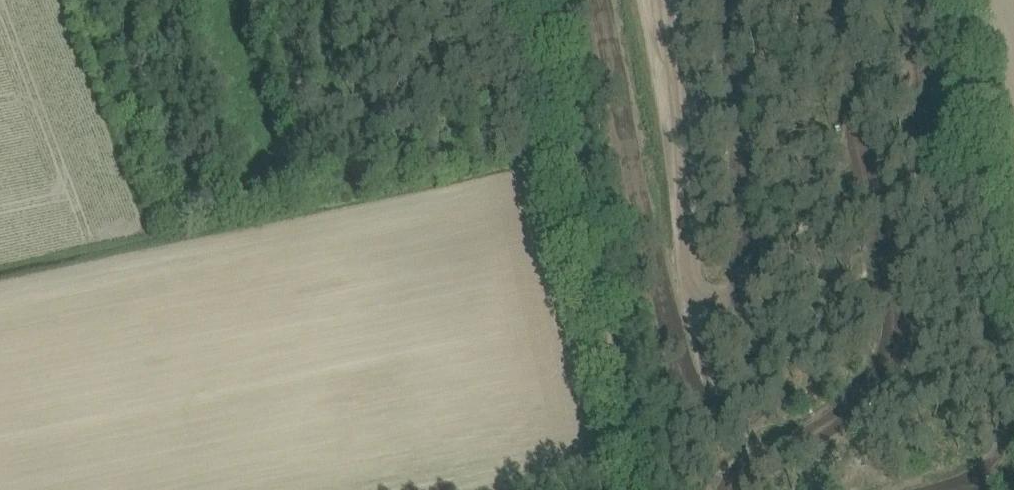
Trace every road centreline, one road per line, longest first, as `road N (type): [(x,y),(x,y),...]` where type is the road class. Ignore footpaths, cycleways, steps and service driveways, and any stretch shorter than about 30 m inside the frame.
road 1 (track): [(638,489),(537,0)]

